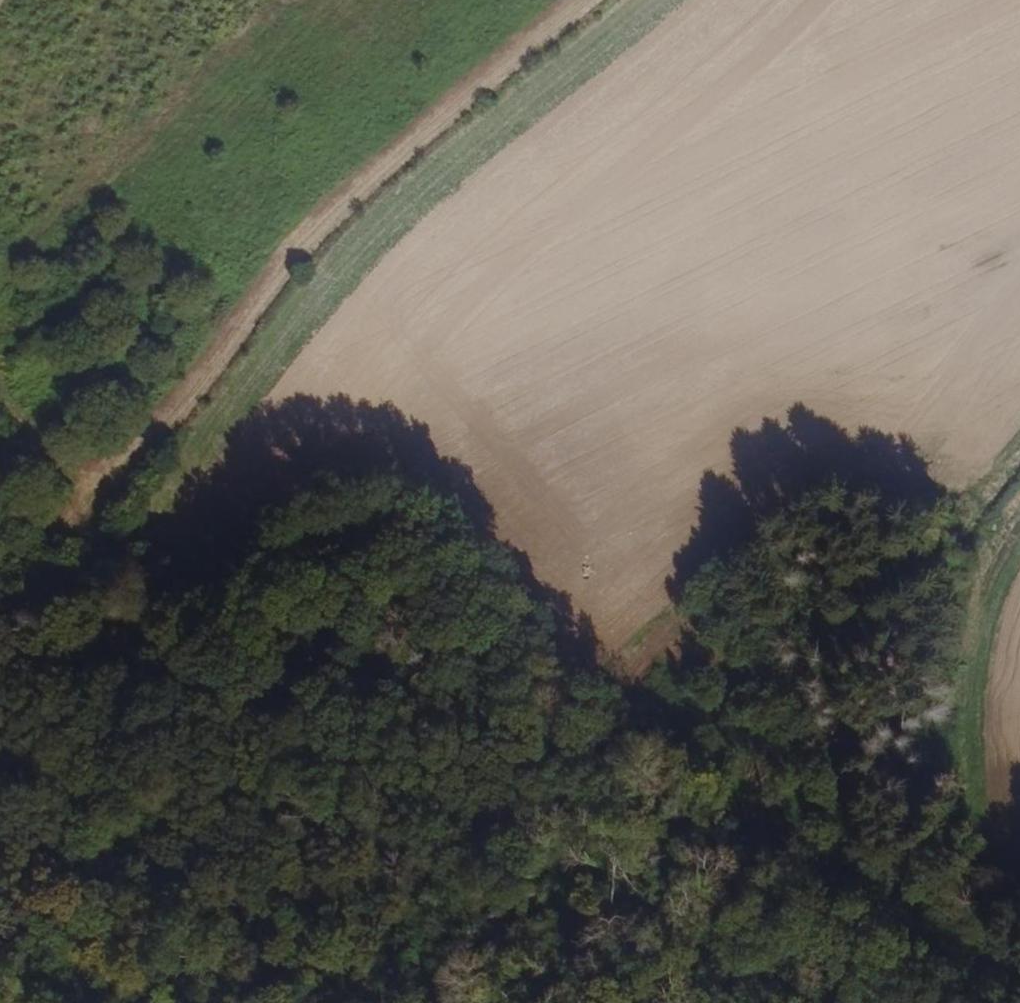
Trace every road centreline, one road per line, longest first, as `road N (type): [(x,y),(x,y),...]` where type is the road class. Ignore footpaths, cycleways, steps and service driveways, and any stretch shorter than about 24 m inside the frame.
road 1 (track): [(582,0),(332,225),(98,555)]
road 2 (track): [(1019,521),(983,596),(965,672),(959,756)]

